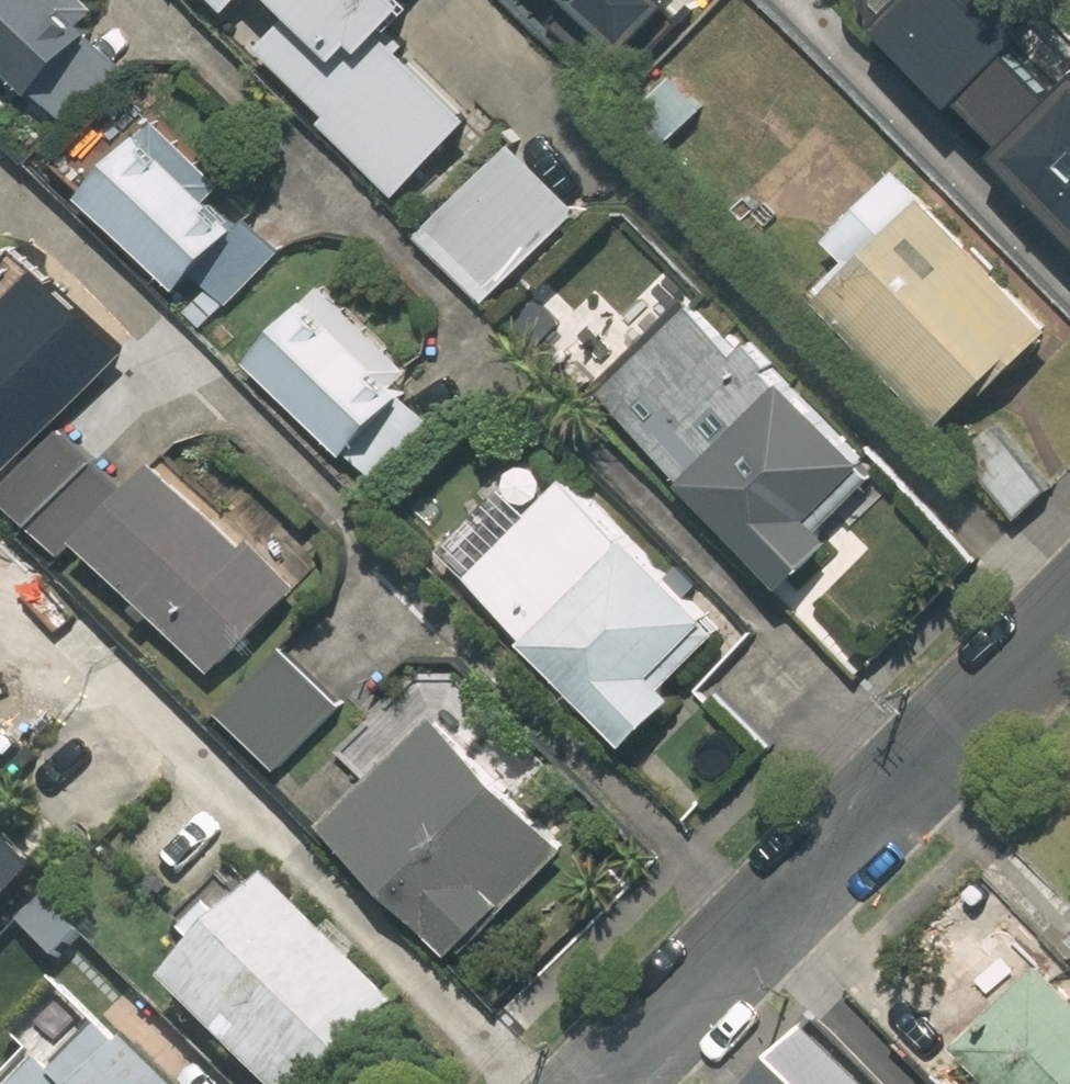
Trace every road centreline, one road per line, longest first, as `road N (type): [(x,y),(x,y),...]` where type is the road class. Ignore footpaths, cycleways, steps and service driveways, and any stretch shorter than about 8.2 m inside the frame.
road 1 (residential): [(1069,622),(605,1083)]

